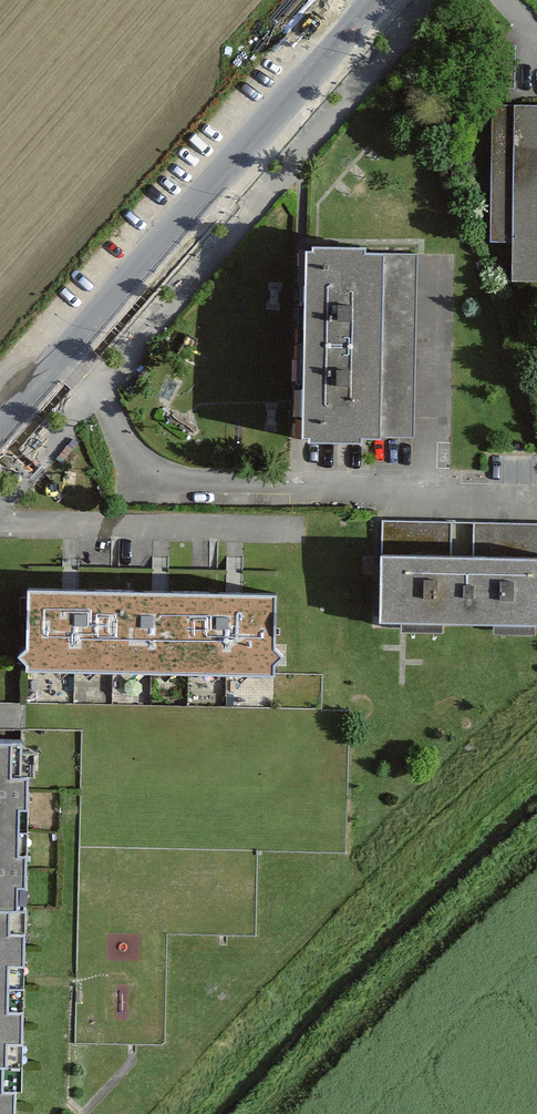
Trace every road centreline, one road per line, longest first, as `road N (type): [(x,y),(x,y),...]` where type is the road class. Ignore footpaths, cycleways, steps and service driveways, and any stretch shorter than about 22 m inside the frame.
road 1 (unclassified): [(377,0),(0,435)]

